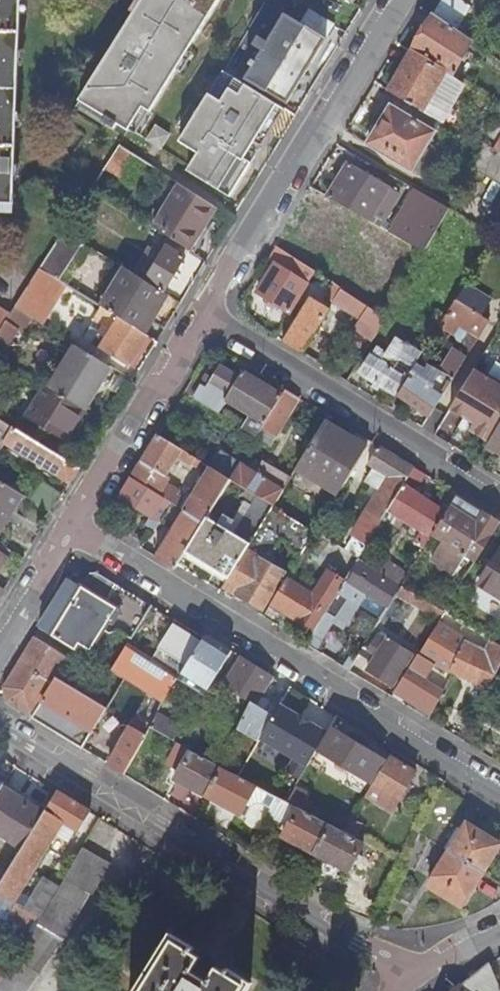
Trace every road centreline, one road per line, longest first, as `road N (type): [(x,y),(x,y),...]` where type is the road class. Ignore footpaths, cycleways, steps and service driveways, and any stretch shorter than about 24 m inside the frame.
road 1 (residential): [(71,532),(499,791)]
road 2 (residential): [(415,976),(0,729)]
road 3 (residential): [(204,312),(397,0)]
road 4 (residential): [(499,498),(204,312)]
road 5 (residential): [(71,532),(204,312)]
road 6 (residential): [(0,646),(71,532)]

